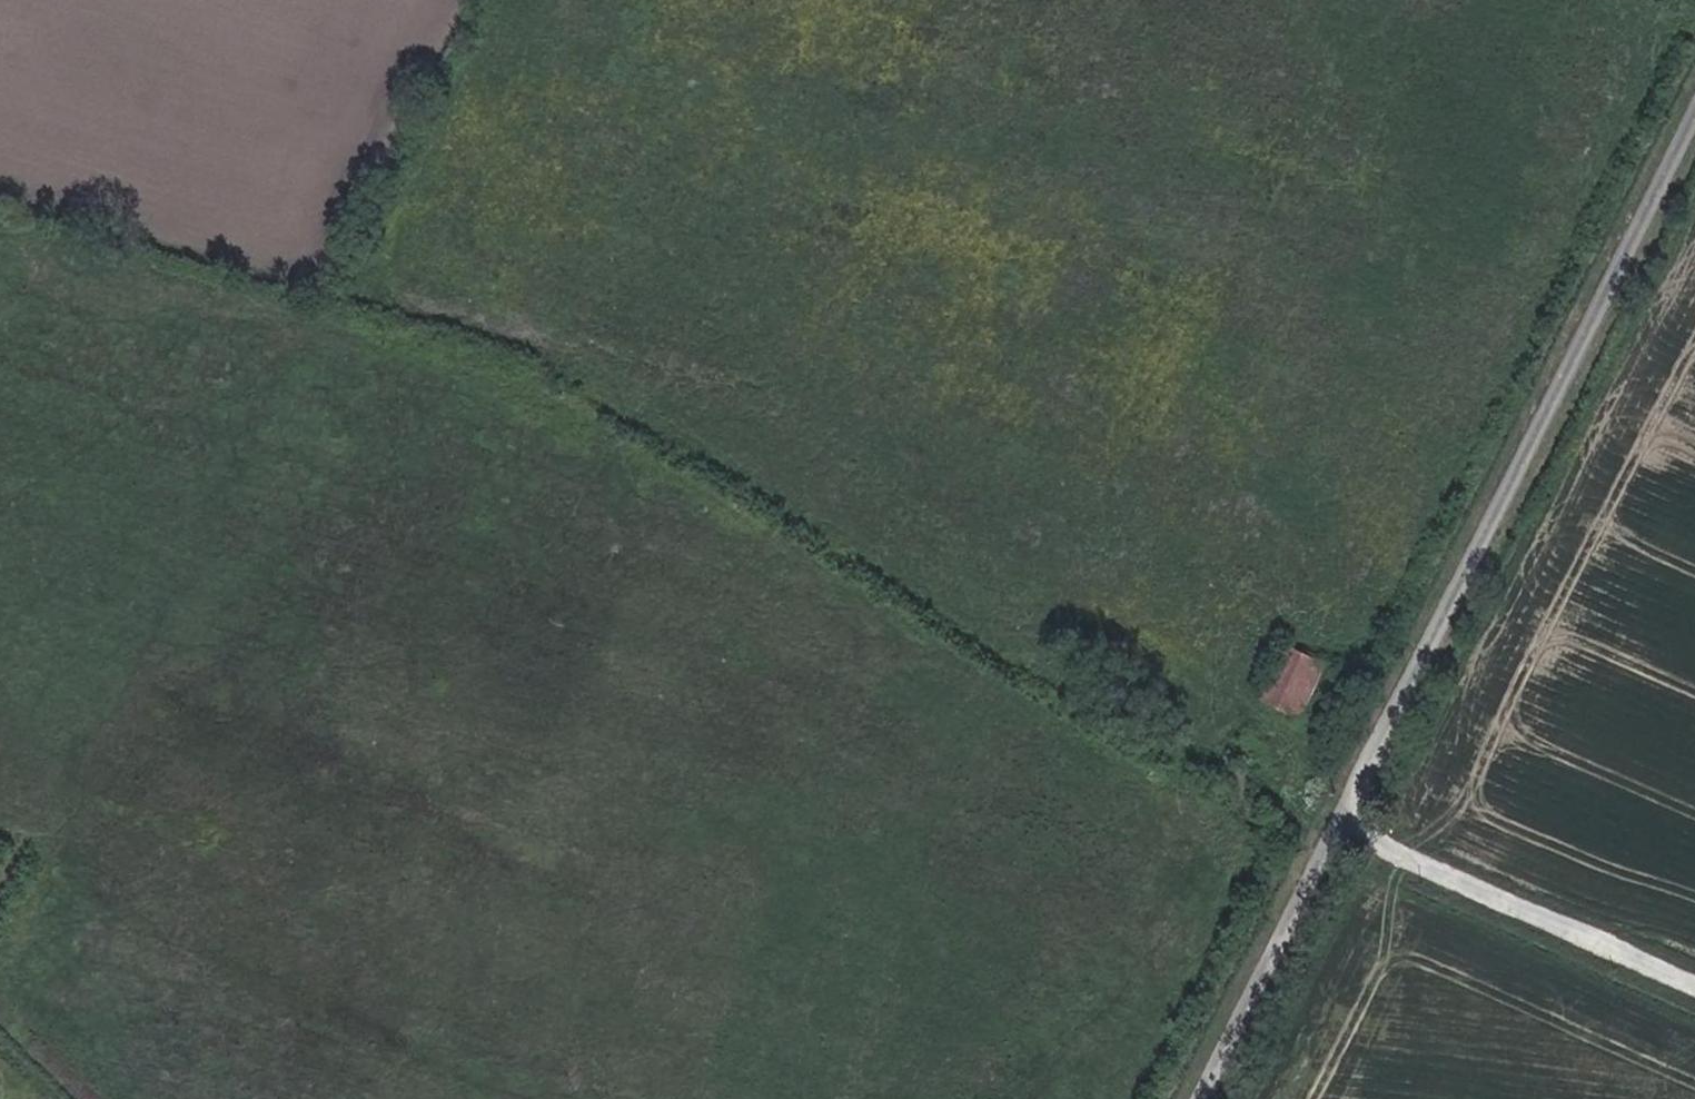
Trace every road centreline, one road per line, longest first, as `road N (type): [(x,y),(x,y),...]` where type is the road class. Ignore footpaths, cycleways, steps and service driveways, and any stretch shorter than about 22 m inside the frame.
road 1 (unclassified): [(1694,121),(1207,1098)]

